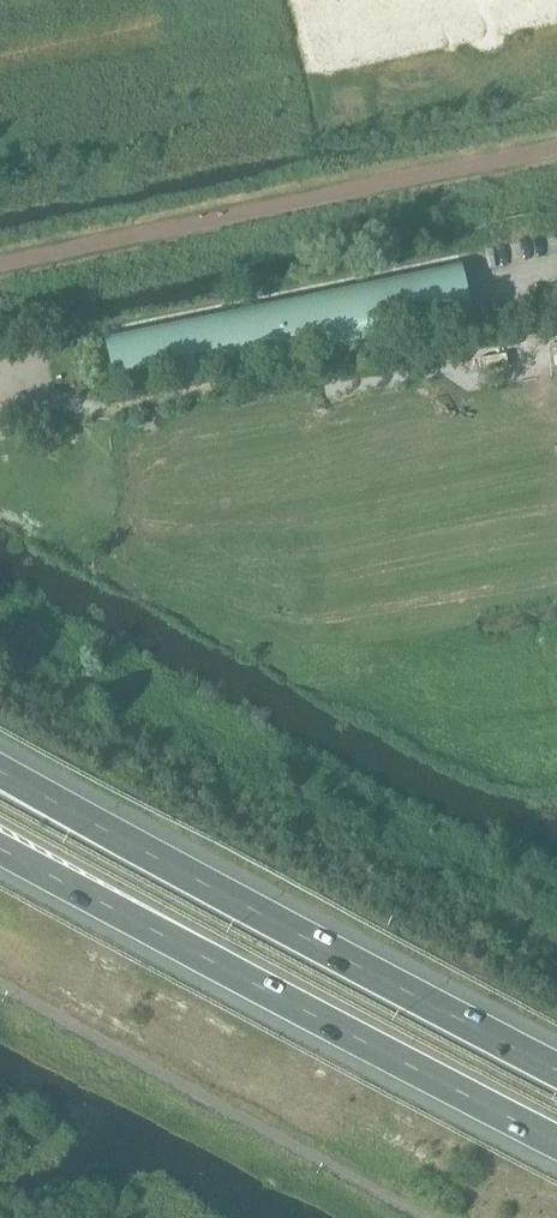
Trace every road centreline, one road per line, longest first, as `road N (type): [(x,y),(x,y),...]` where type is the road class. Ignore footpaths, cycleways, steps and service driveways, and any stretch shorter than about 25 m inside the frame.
road 1 (motorway): [(556,1068),(0,762)]
road 2 (motorway): [(0,848),(556,1148)]

